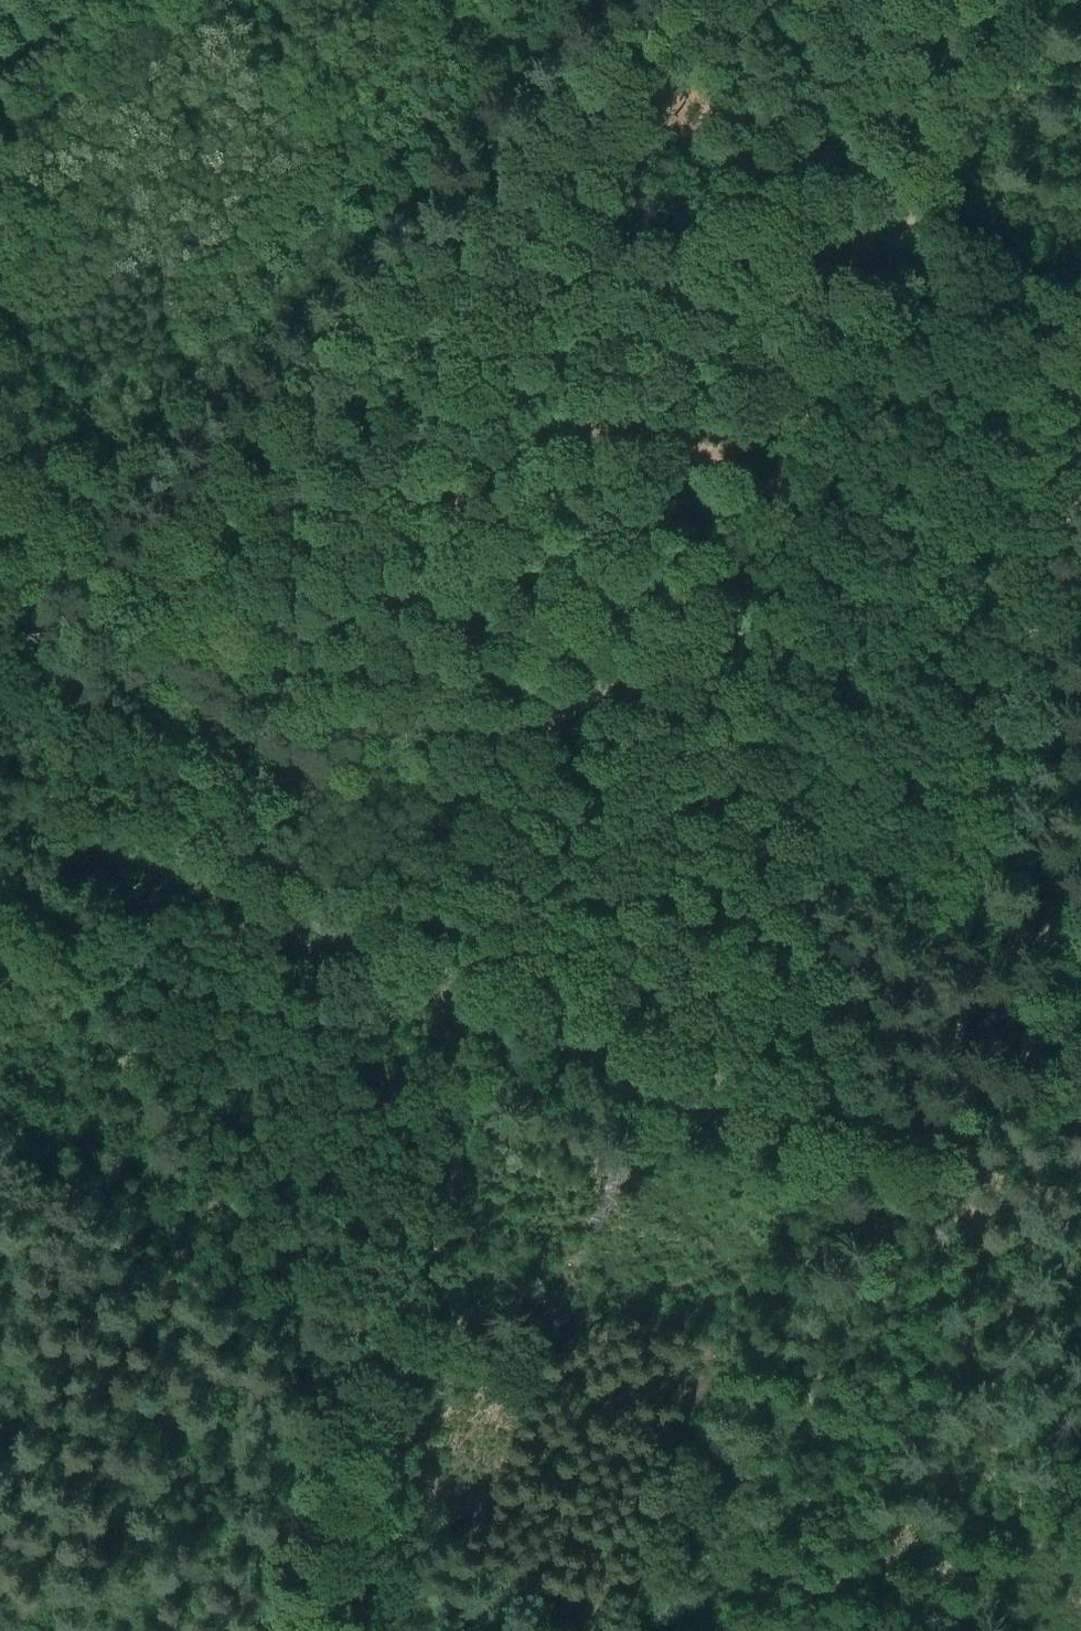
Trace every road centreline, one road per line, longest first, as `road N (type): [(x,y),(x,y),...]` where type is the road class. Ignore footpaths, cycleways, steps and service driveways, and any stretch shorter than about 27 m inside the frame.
road 1 (track): [(901,1261),(758,1630)]

